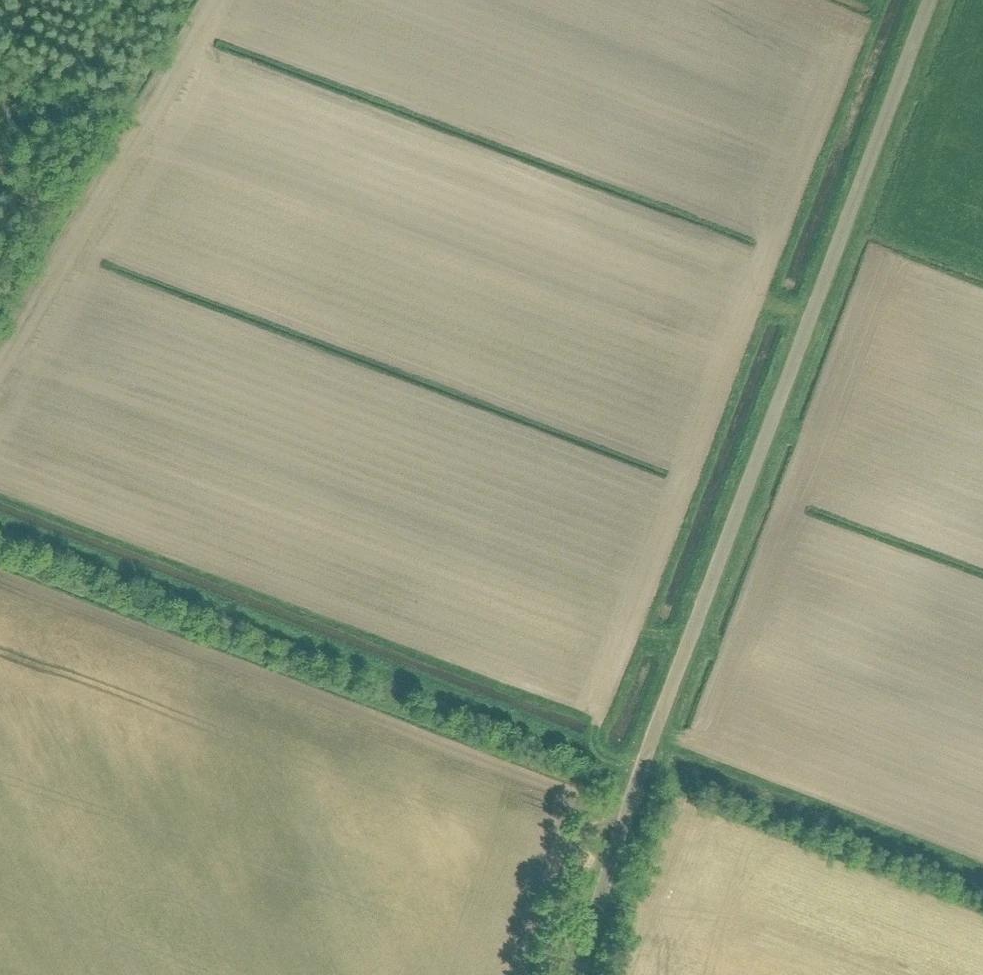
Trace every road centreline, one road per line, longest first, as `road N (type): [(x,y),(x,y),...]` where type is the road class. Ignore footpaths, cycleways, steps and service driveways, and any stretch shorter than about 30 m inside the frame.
road 1 (unclassified): [(577,974),(699,605),(795,369),(929,0)]

